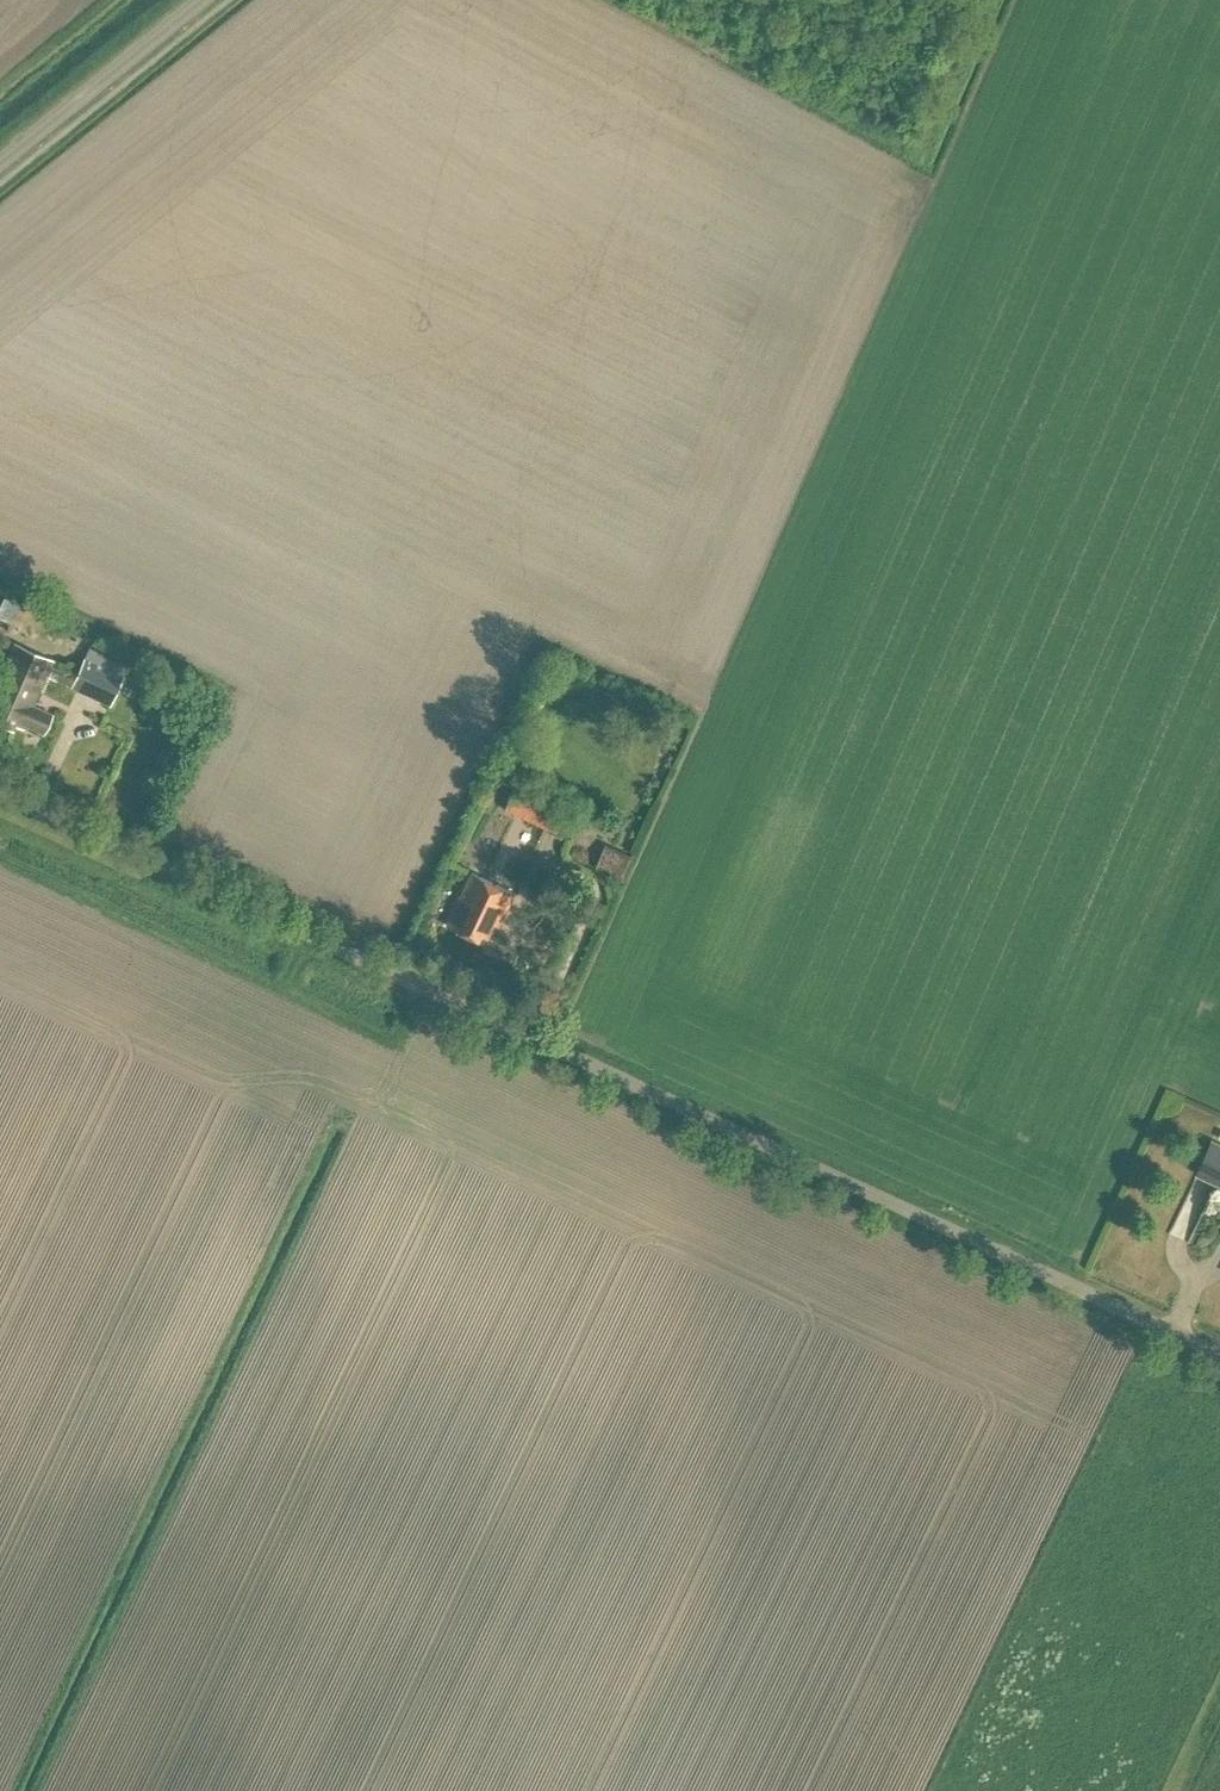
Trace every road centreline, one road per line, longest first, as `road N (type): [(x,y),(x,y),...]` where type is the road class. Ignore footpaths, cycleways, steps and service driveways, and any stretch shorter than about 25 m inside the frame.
road 1 (unclassified): [(1219,1355),(190,878),(0,800)]
road 2 (unclassified): [(0,162),(203,0)]

